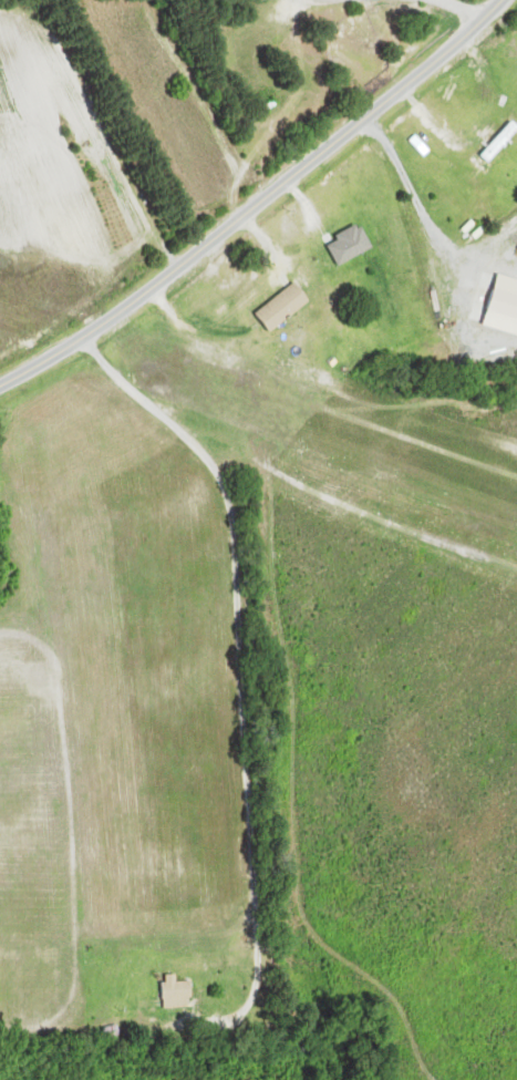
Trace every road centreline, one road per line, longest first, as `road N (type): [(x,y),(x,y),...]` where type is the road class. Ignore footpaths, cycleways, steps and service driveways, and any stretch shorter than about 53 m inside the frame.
road 1 (residential): [(262,957),(241,513),(220,466),(82,339)]
road 2 (residential): [(0,386),(130,305),(441,59),(502,0)]

